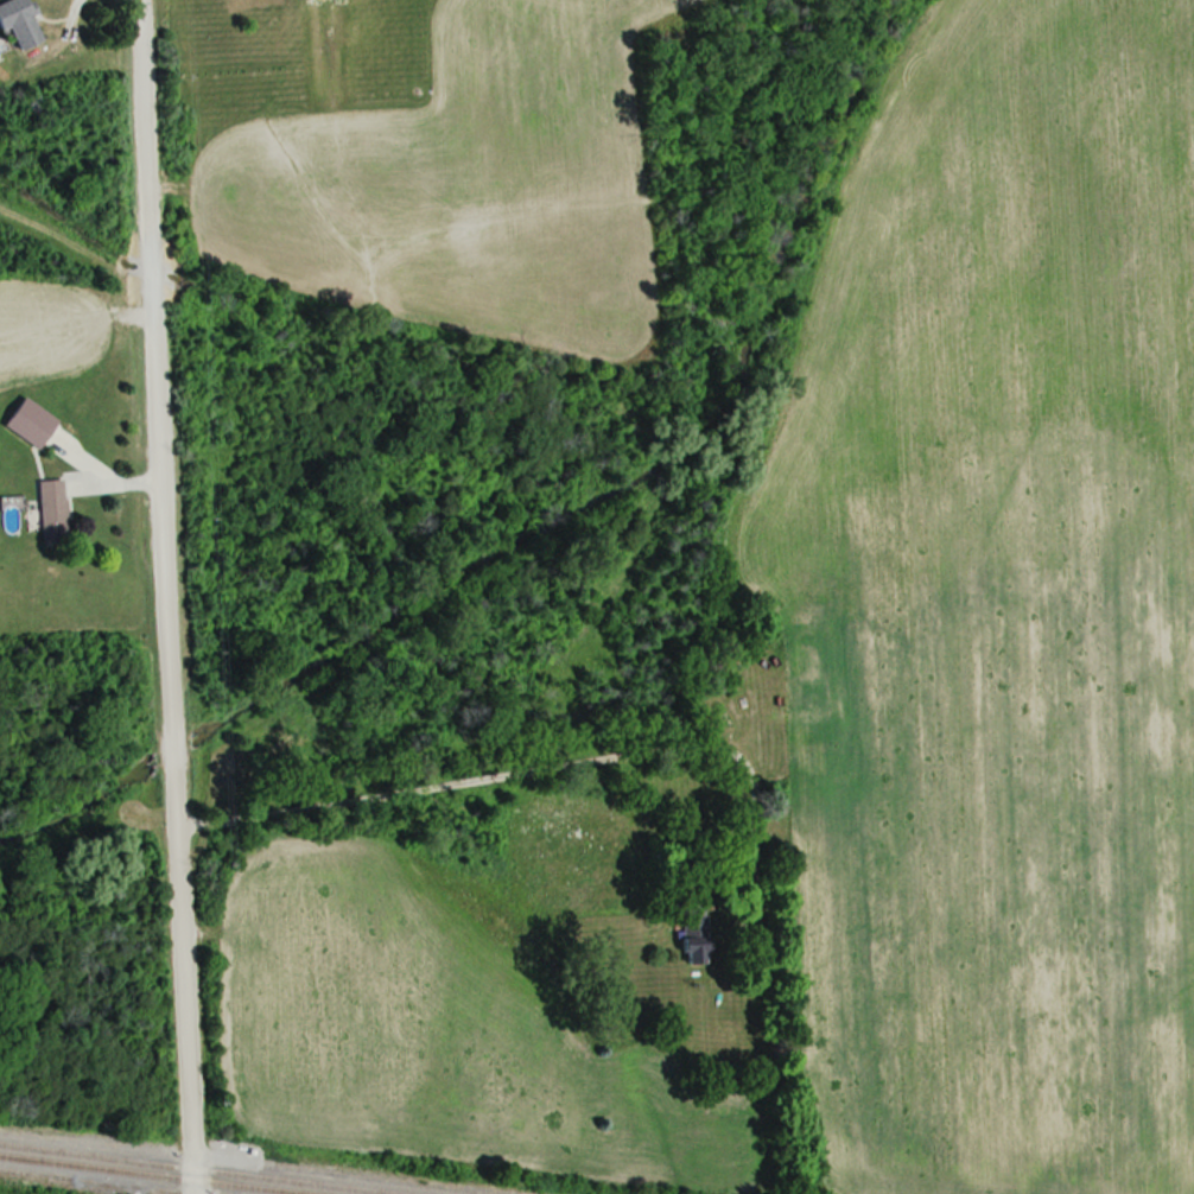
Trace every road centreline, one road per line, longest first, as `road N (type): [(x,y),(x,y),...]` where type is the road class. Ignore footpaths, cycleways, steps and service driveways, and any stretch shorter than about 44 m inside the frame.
road 1 (residential): [(132,0),(191,1193)]

